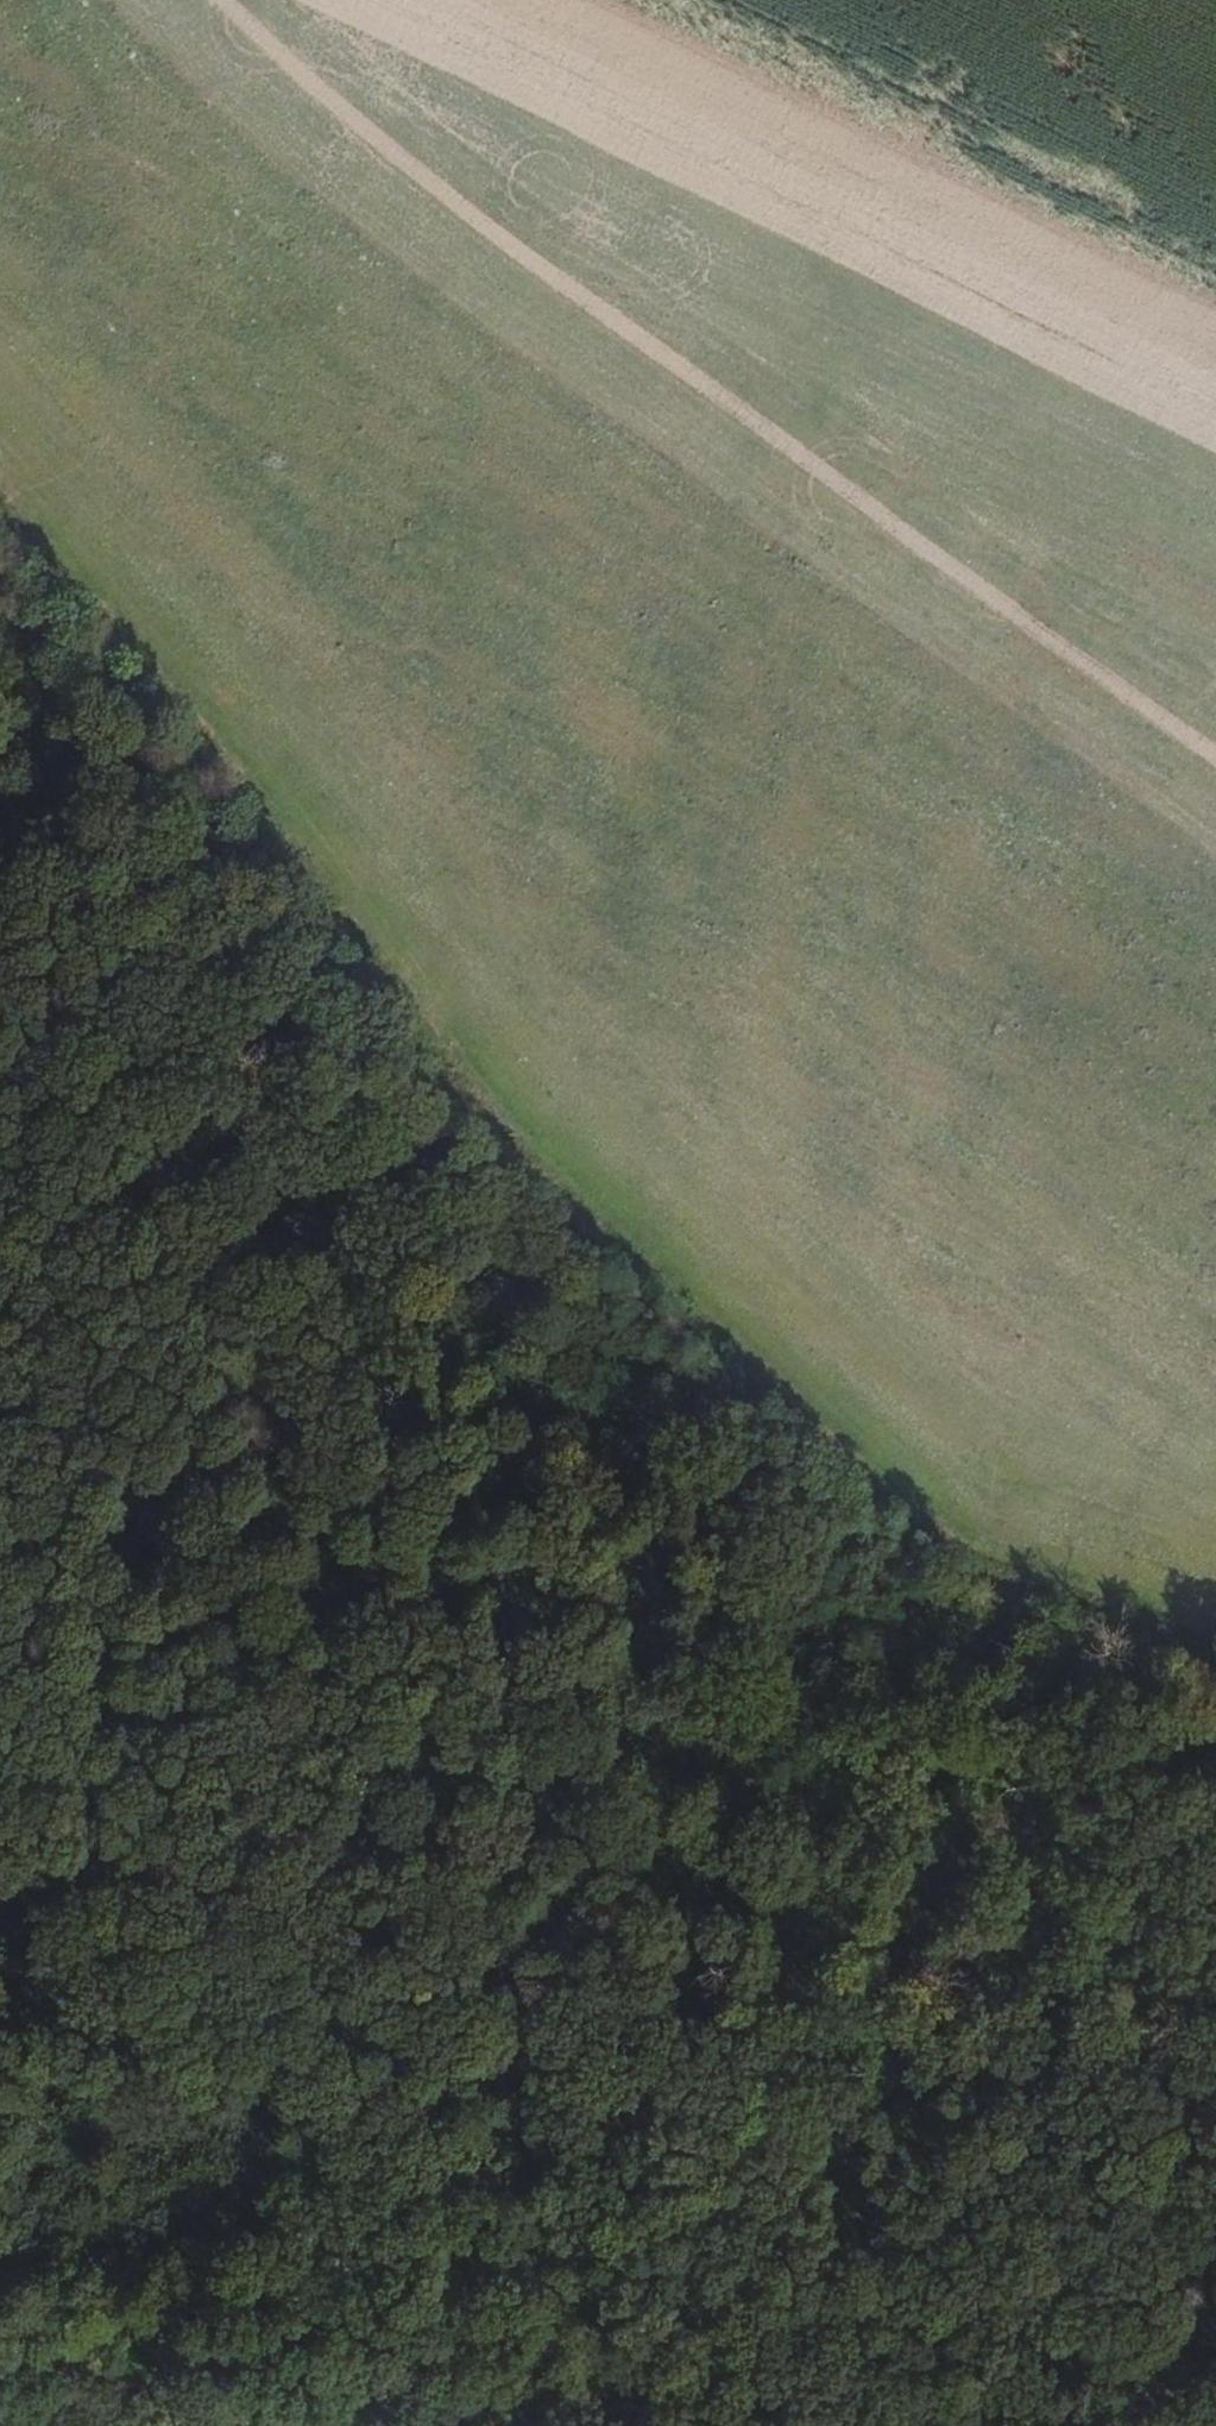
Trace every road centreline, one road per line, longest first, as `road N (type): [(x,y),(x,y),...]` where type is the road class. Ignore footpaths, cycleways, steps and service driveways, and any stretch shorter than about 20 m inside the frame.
road 1 (track): [(0,2378),(512,2262),(974,2113),(1215,1934)]

